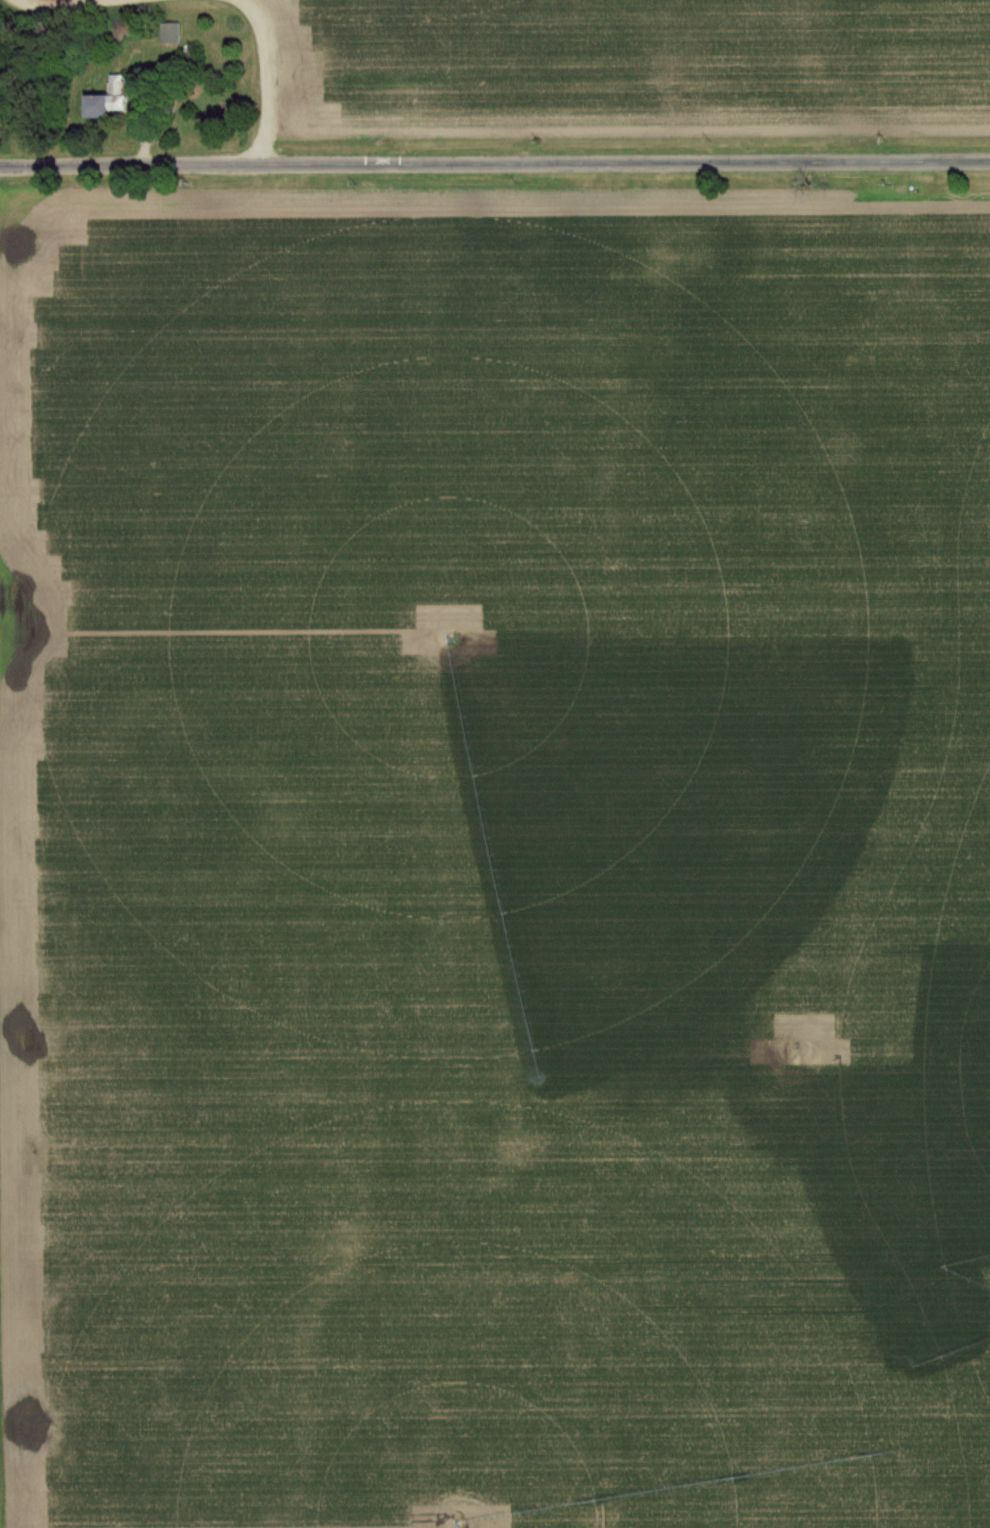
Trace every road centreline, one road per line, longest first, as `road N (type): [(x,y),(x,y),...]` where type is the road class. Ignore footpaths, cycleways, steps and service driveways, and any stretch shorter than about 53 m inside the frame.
road 1 (residential): [(0,166),(989,163)]

